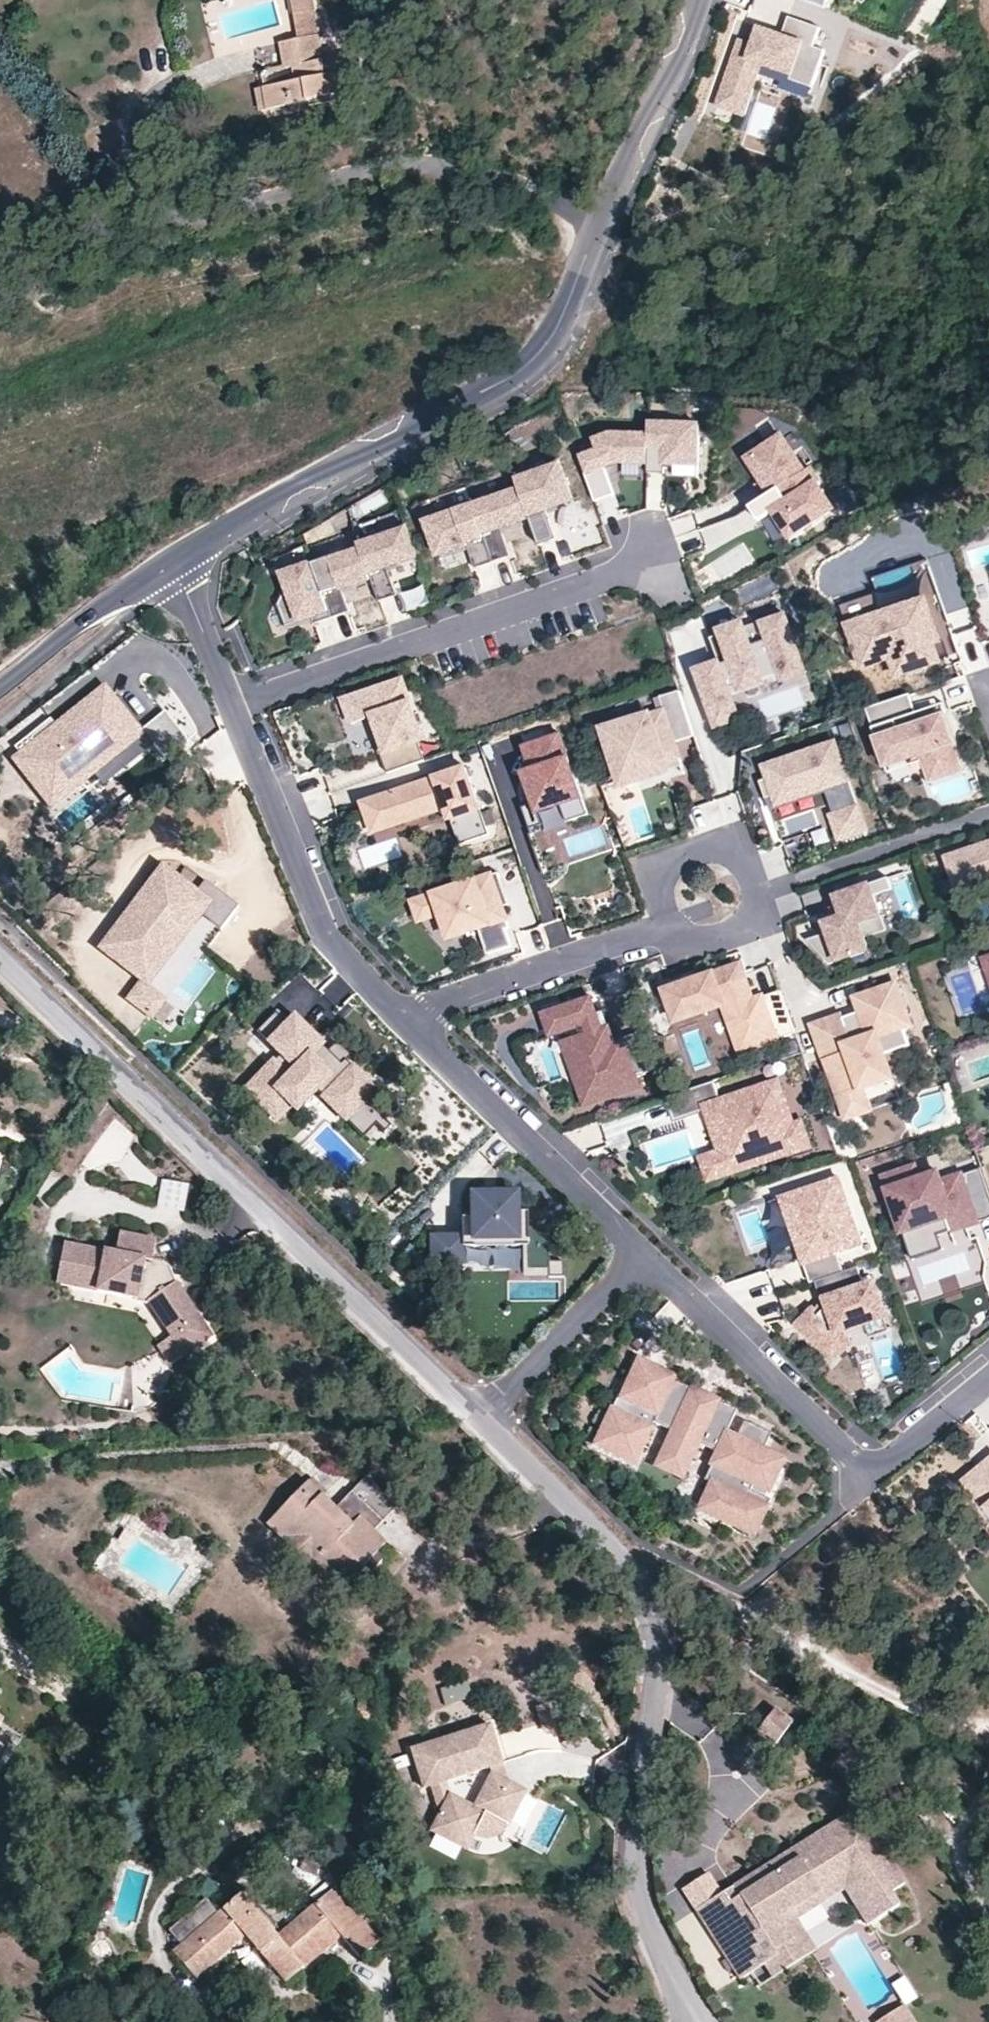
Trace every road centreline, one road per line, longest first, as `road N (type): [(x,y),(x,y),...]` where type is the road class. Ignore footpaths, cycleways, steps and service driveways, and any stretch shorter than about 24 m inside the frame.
road 1 (residential): [(234,709),(174,558),(530,362),(592,242),(696,0)]
road 2 (residential): [(481,1420),(636,1576),(649,1660),(631,1861),(635,1902),(689,2021)]
road 3 (residential): [(0,959),(481,1420)]
road 4 (track): [(988,1912),(890,1753),(795,1676),(631,1567)]
road 5 (residential): [(988,1381),(870,1479),(644,1255)]
road 6 (residential): [(234,709),(659,562)]
road 7 (residential): [(406,1021),(322,929),(234,709)]
road 8 (residential): [(644,1255),(406,1021)]
road 9 (residential): [(406,1021),(670,925)]
road 10 (residential): [(670,925),(699,941),(731,935),(751,909),(748,874),(718,849),(680,856),(666,870),(661,908)]
road 11 (residential): [(644,1255),(481,1420)]

